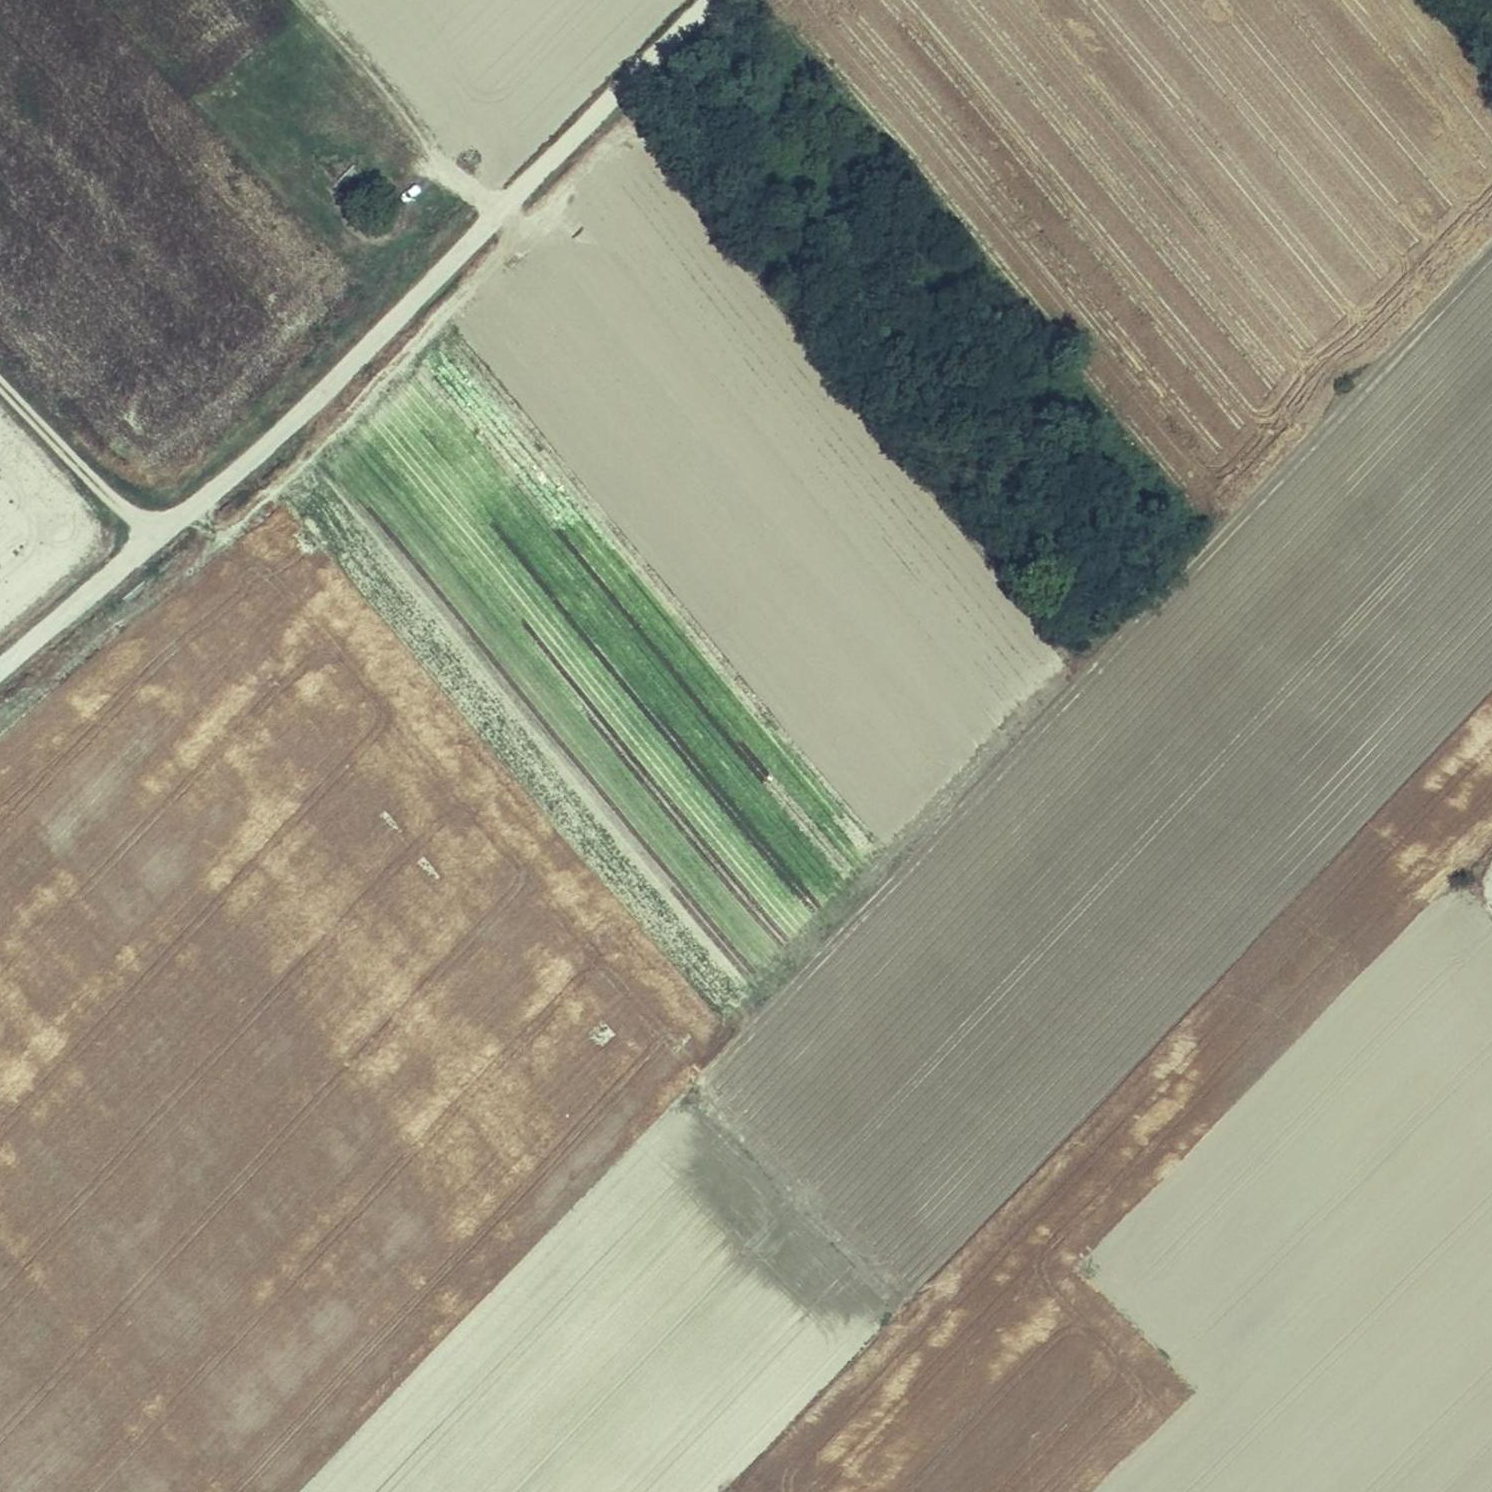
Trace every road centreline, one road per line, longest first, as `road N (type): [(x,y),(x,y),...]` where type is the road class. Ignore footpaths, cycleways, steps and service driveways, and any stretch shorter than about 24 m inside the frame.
road 1 (track): [(157,539),(0,378)]

